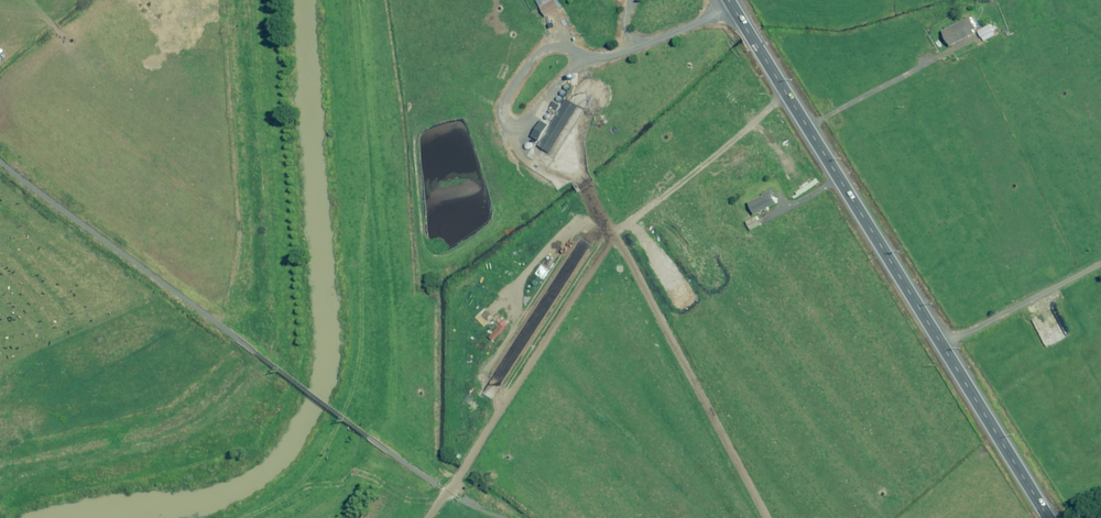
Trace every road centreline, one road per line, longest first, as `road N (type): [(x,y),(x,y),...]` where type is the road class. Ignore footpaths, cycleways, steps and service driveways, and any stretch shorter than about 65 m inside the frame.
road 1 (primary): [(725,0),(1050,517)]
road 2 (track): [(783,93),(614,235),(429,517)]
road 3 (track): [(730,9),(576,68),(531,126),(506,124),(509,90),(527,63),(560,49),(581,56)]
road 4 (track): [(614,235),(768,517)]

